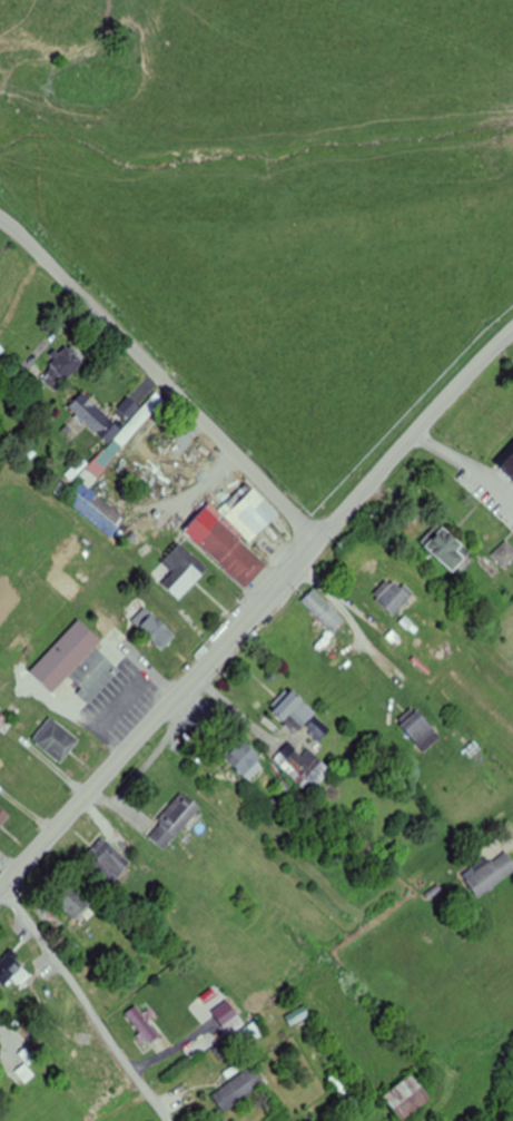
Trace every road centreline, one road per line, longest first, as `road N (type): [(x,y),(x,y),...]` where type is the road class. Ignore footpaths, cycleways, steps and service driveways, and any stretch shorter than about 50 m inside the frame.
road 1 (tertiary): [(0,889),(318,540)]
road 2 (residential): [(318,540),(0,216)]
road 3 (residential): [(169,1120),(2,886)]
road 4 (tertiary): [(318,540),(512,333)]

